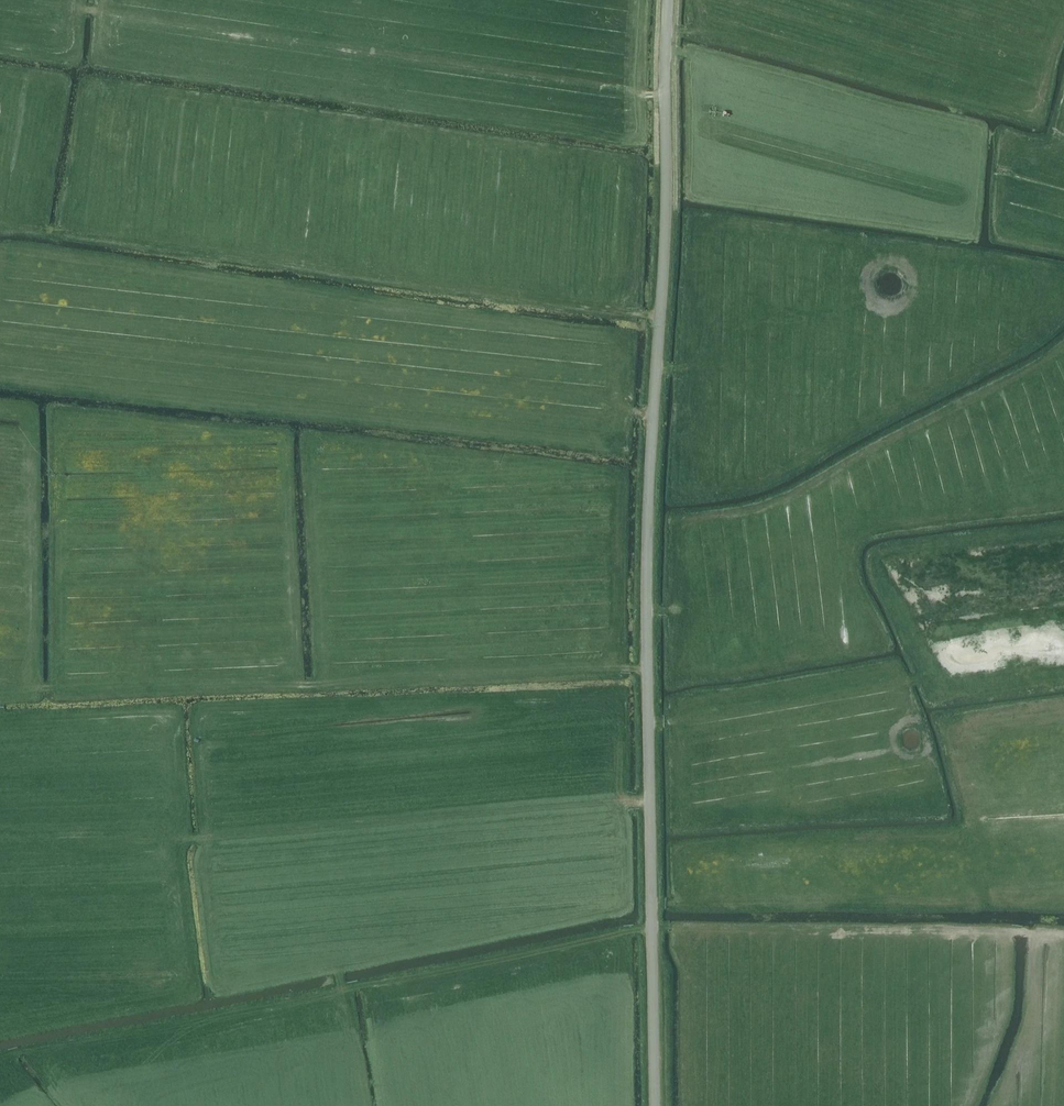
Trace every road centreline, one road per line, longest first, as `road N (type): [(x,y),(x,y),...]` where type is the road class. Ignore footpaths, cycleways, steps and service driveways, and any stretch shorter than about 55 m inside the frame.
road 1 (tertiary): [(655,1105),(647,550),(670,99),(666,0)]

